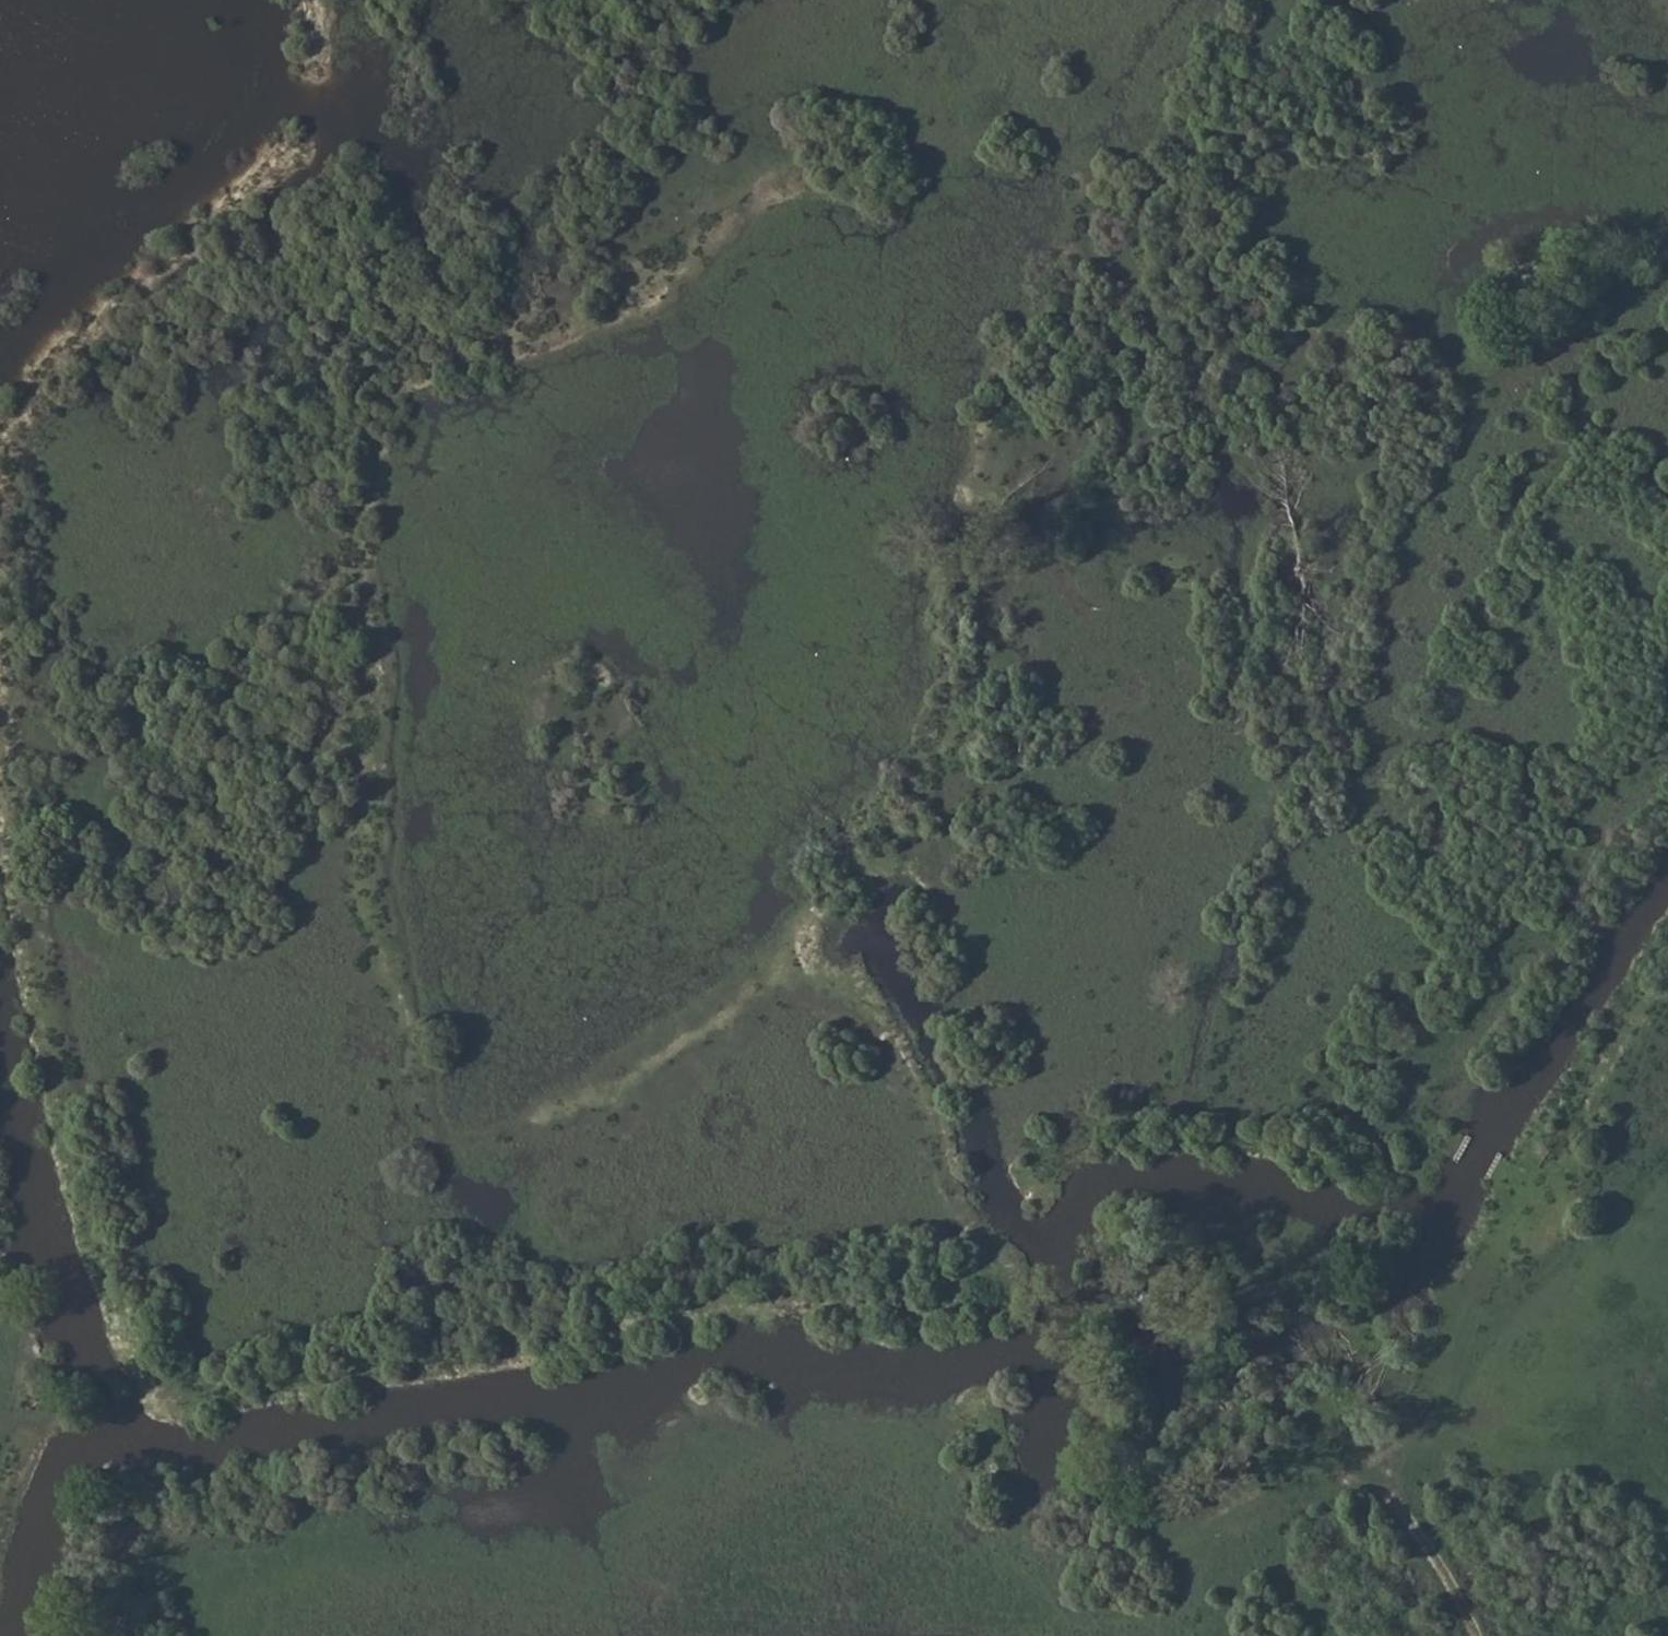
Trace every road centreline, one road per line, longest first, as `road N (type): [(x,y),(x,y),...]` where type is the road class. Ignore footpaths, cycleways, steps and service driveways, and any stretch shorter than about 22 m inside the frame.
road 1 (track): [(1478,1635),(1413,1525),(1366,1482),(1344,1474),(1292,1480),(1182,1536)]

